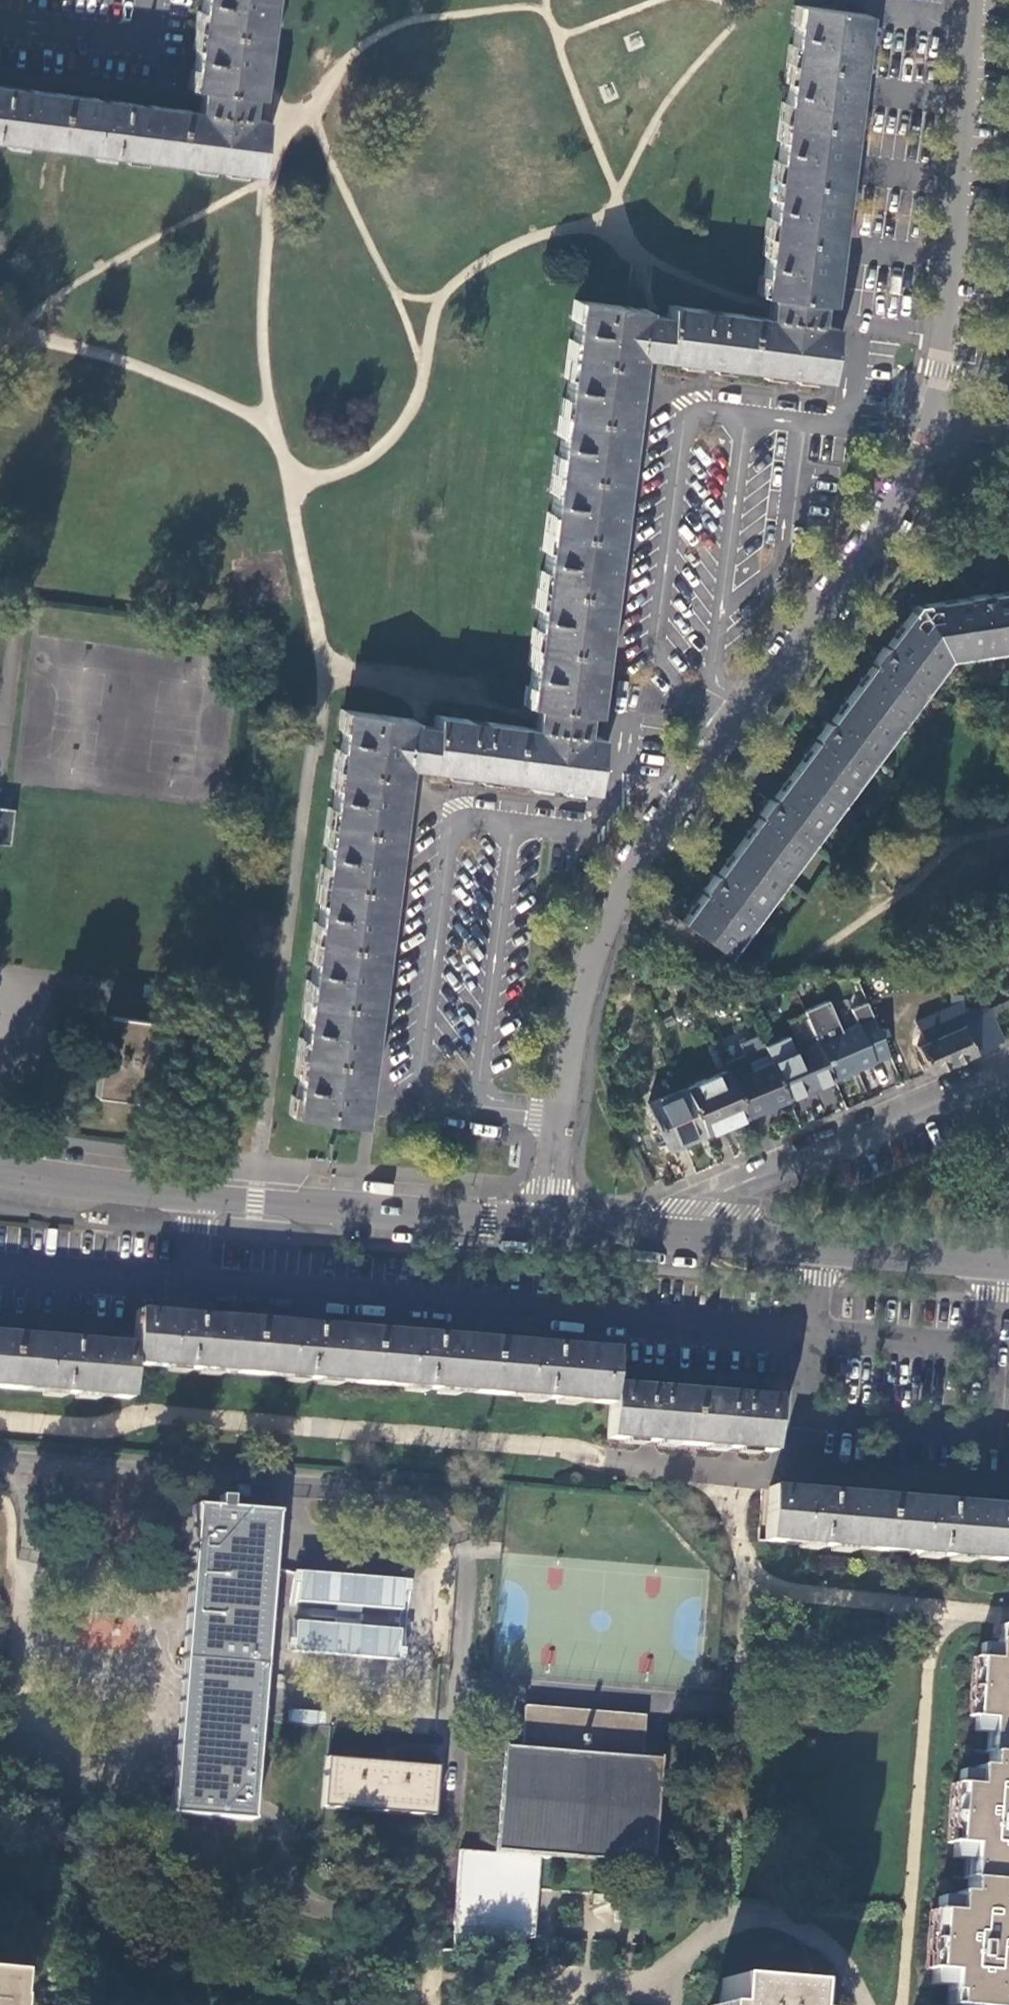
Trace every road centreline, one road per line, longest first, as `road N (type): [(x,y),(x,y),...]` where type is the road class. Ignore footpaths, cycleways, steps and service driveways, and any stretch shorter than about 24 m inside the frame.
road 1 (residential): [(975,0),(950,336),(929,441),(903,499),(651,849),(610,917),(587,981),(561,1117),(551,1224)]
road 2 (tertiary): [(551,1224),(0,1167)]
road 3 (residential): [(693,1234),(712,1206),(1008,1073)]
road 4 (tertiary): [(1008,1260),(693,1234)]
road 5 (tertiary): [(693,1234),(551,1224)]

